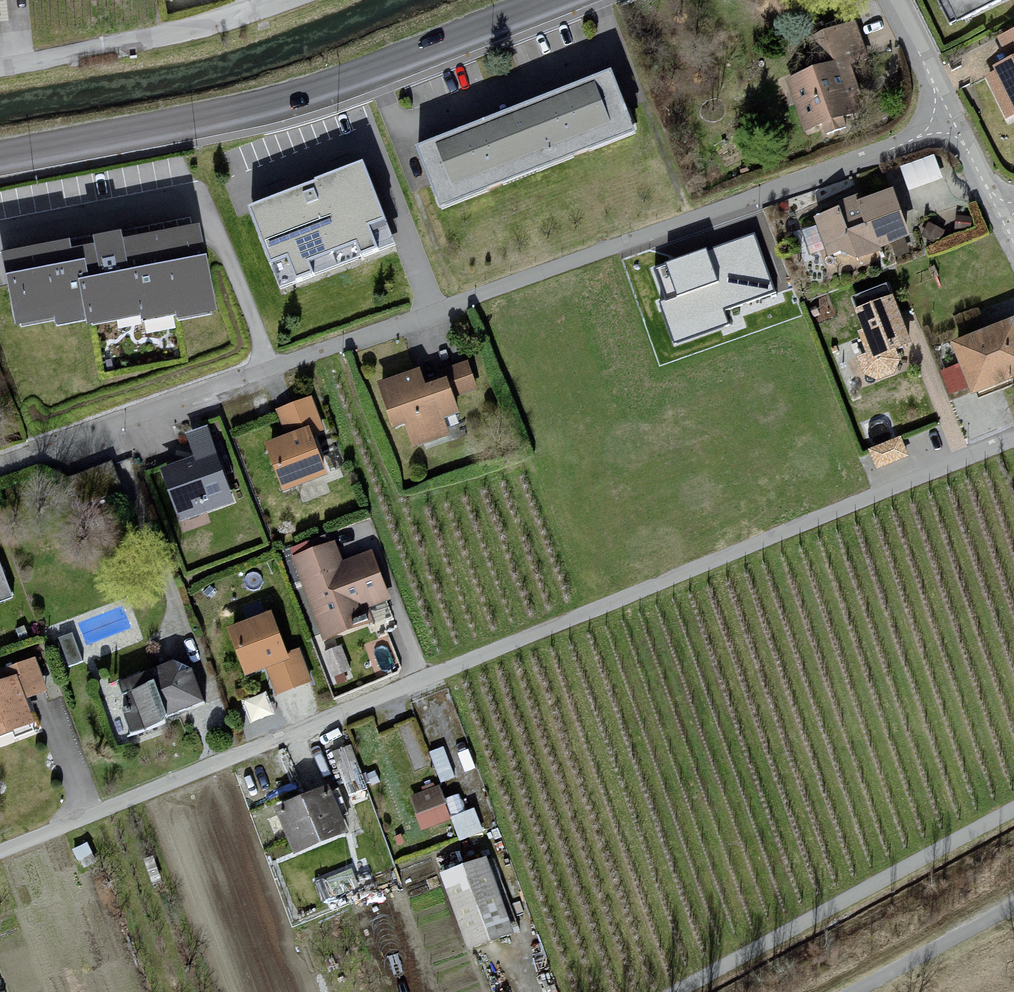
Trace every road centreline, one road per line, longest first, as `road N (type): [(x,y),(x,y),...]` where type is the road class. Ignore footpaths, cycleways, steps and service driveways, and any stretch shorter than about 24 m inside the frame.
road 1 (residential): [(1013,439),(0,851)]
road 2 (residential): [(0,465),(952,120)]
road 3 (secondary): [(0,159),(255,107),(549,0)]
road 4 (residential): [(674,991),(1013,806)]
road 5 (residential): [(282,0),(202,26),(0,68)]
road 6 (track): [(855,991),(1013,906)]
road 7 (residential): [(897,0),(952,120)]

